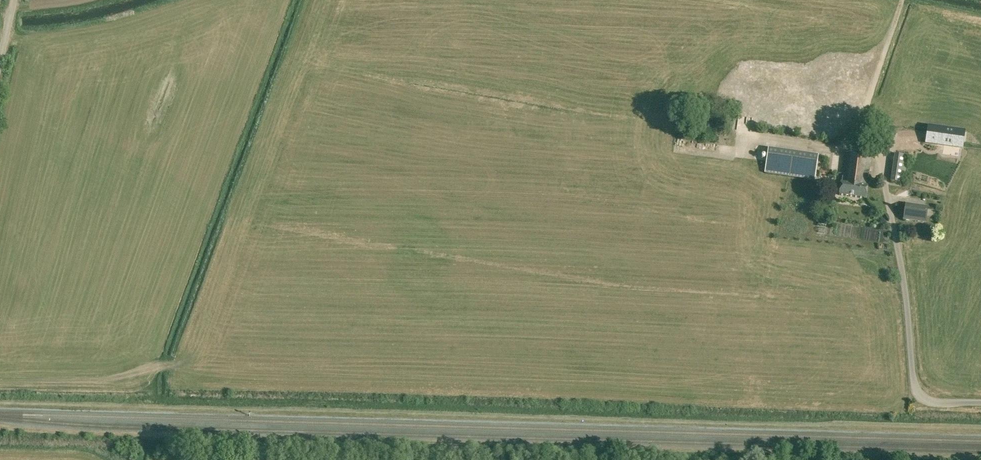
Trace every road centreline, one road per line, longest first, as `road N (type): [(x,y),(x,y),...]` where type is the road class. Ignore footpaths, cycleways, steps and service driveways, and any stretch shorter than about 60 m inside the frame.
road 1 (unclassified): [(980,402),(931,400),(915,389),(882,170)]

